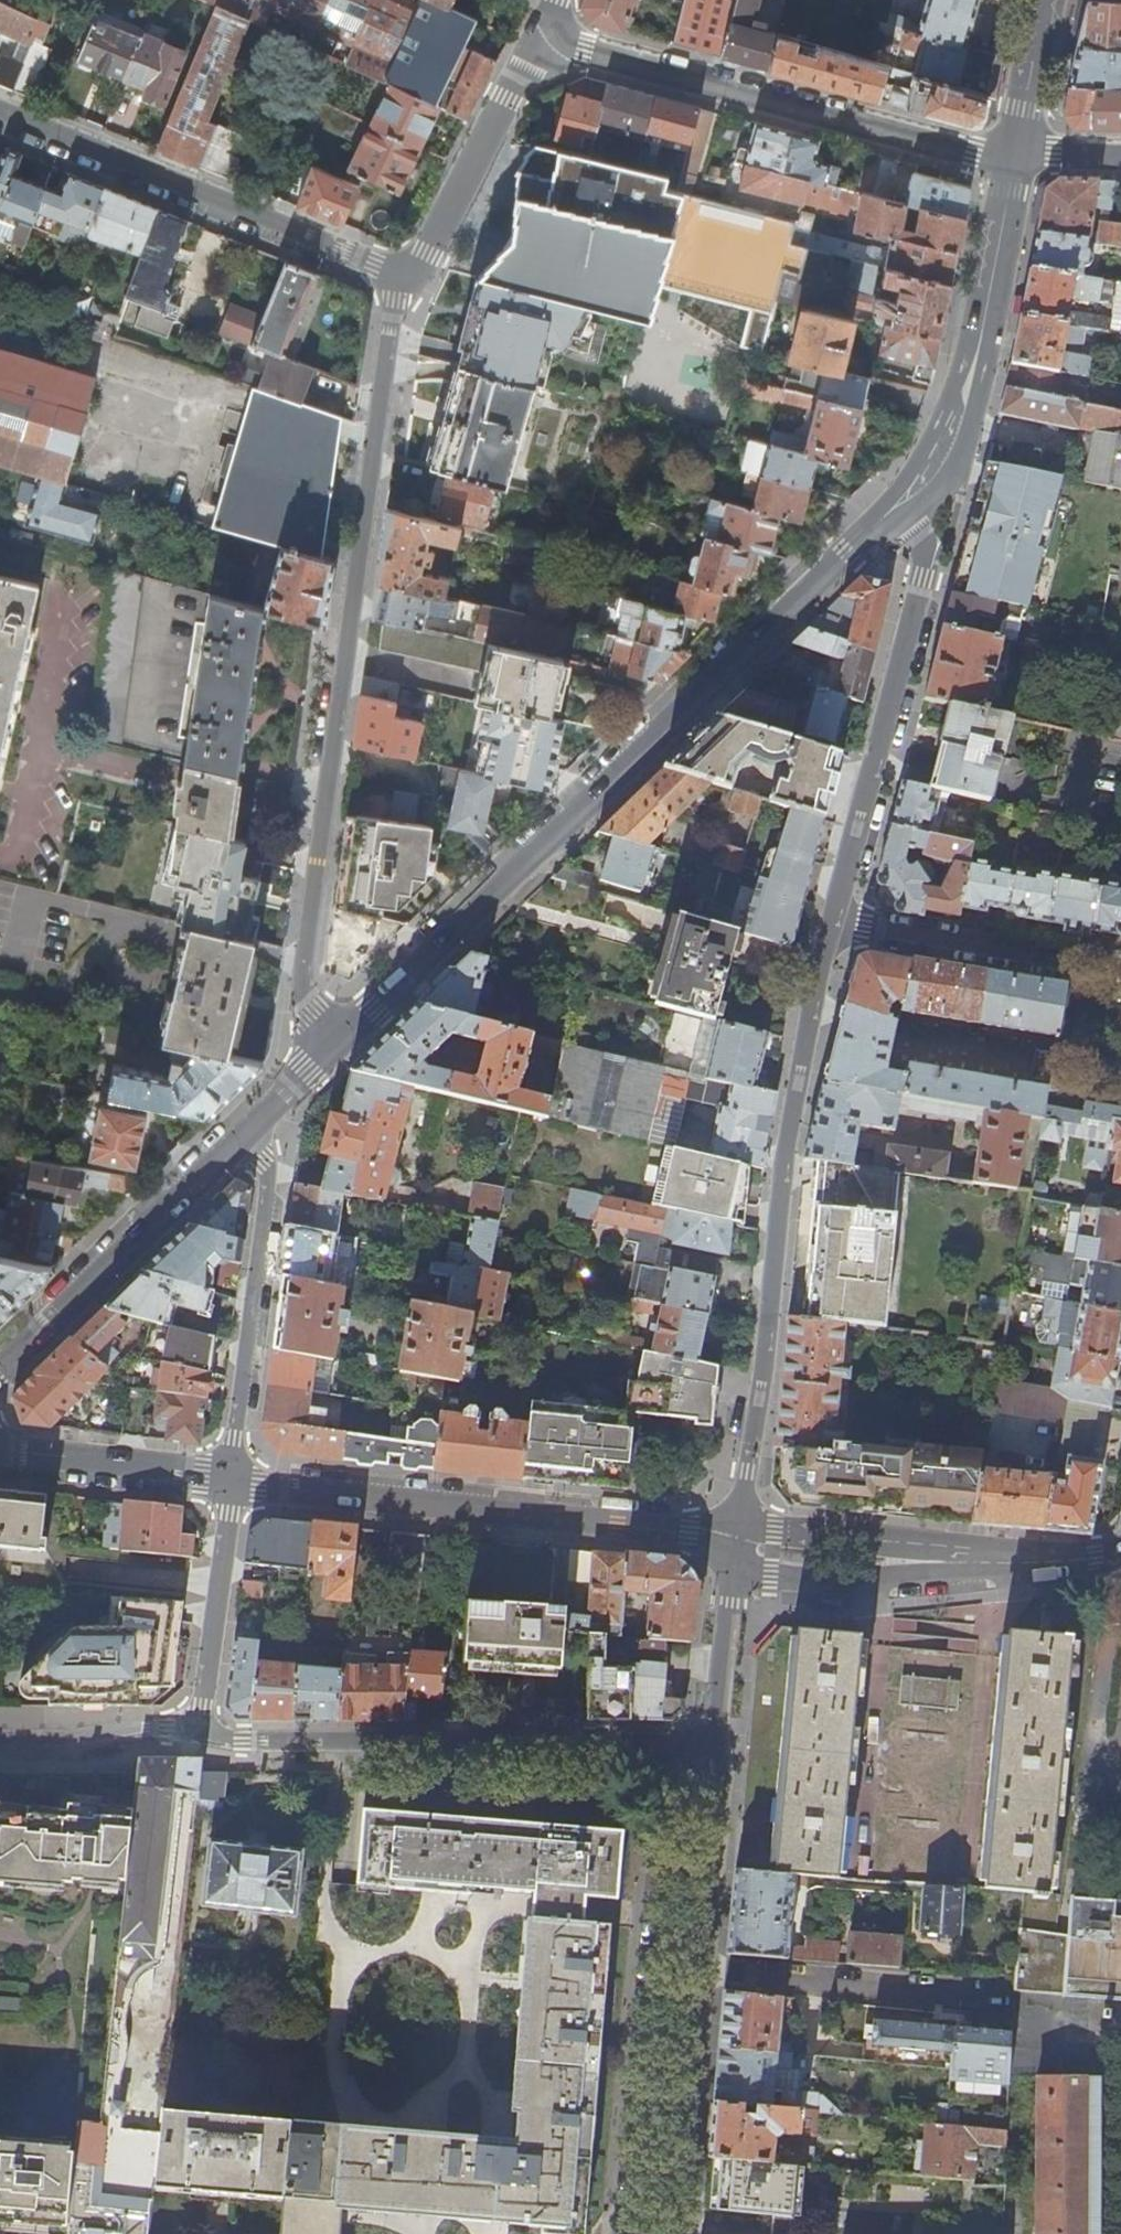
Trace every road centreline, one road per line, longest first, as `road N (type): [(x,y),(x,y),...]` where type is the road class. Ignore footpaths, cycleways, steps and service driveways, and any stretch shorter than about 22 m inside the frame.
road 1 (residential): [(406,275),(394,300),(298,997),(327,1050)]
road 2 (tertiary): [(889,515),(327,1050)]
road 3 (residential): [(830,924),(790,1132),(733,1540)]
road 4 (residential): [(718,1751),(243,1739),(199,1730)]
road 5 (residential): [(718,1751),(675,1780),(665,1797),(624,2233)]
road 6 (residential): [(233,1481),(733,1540)]
road 7 (residential): [(1015,155),(974,154),(533,38)]
road 8 (residential): [(718,1751),(674,2233)]
road 9 (residential): [(0,118),(406,275)]
road 10 (residential): [(932,547),(830,924)]
road 11 (residential): [(233,1481),(268,1157),(263,1114)]
road 12 (tertiary): [(263,1114),(0,1370)]
road 13 (residential): [(733,1540),(771,1574),(875,1582),(1042,1563)]
road 14 (residential): [(1042,1563),(962,1547),(775,1531),(733,1540)]
road 15 (residential): [(830,924),(1120,968)]
road 16 (tertiary): [(1015,155),(977,354),(952,437)]
road 17 (residential): [(406,275),(429,252),(533,38)]
road 18 (residential): [(199,1730),(233,1481)]
road 19 (residential): [(0,1449),(233,1481)]
road 20 (residential): [(733,1540),(718,1751)]
road 21 (residential): [(199,1730),(0,1737)]
road 22 (tertiary): [(1045,0),(1015,155)]

